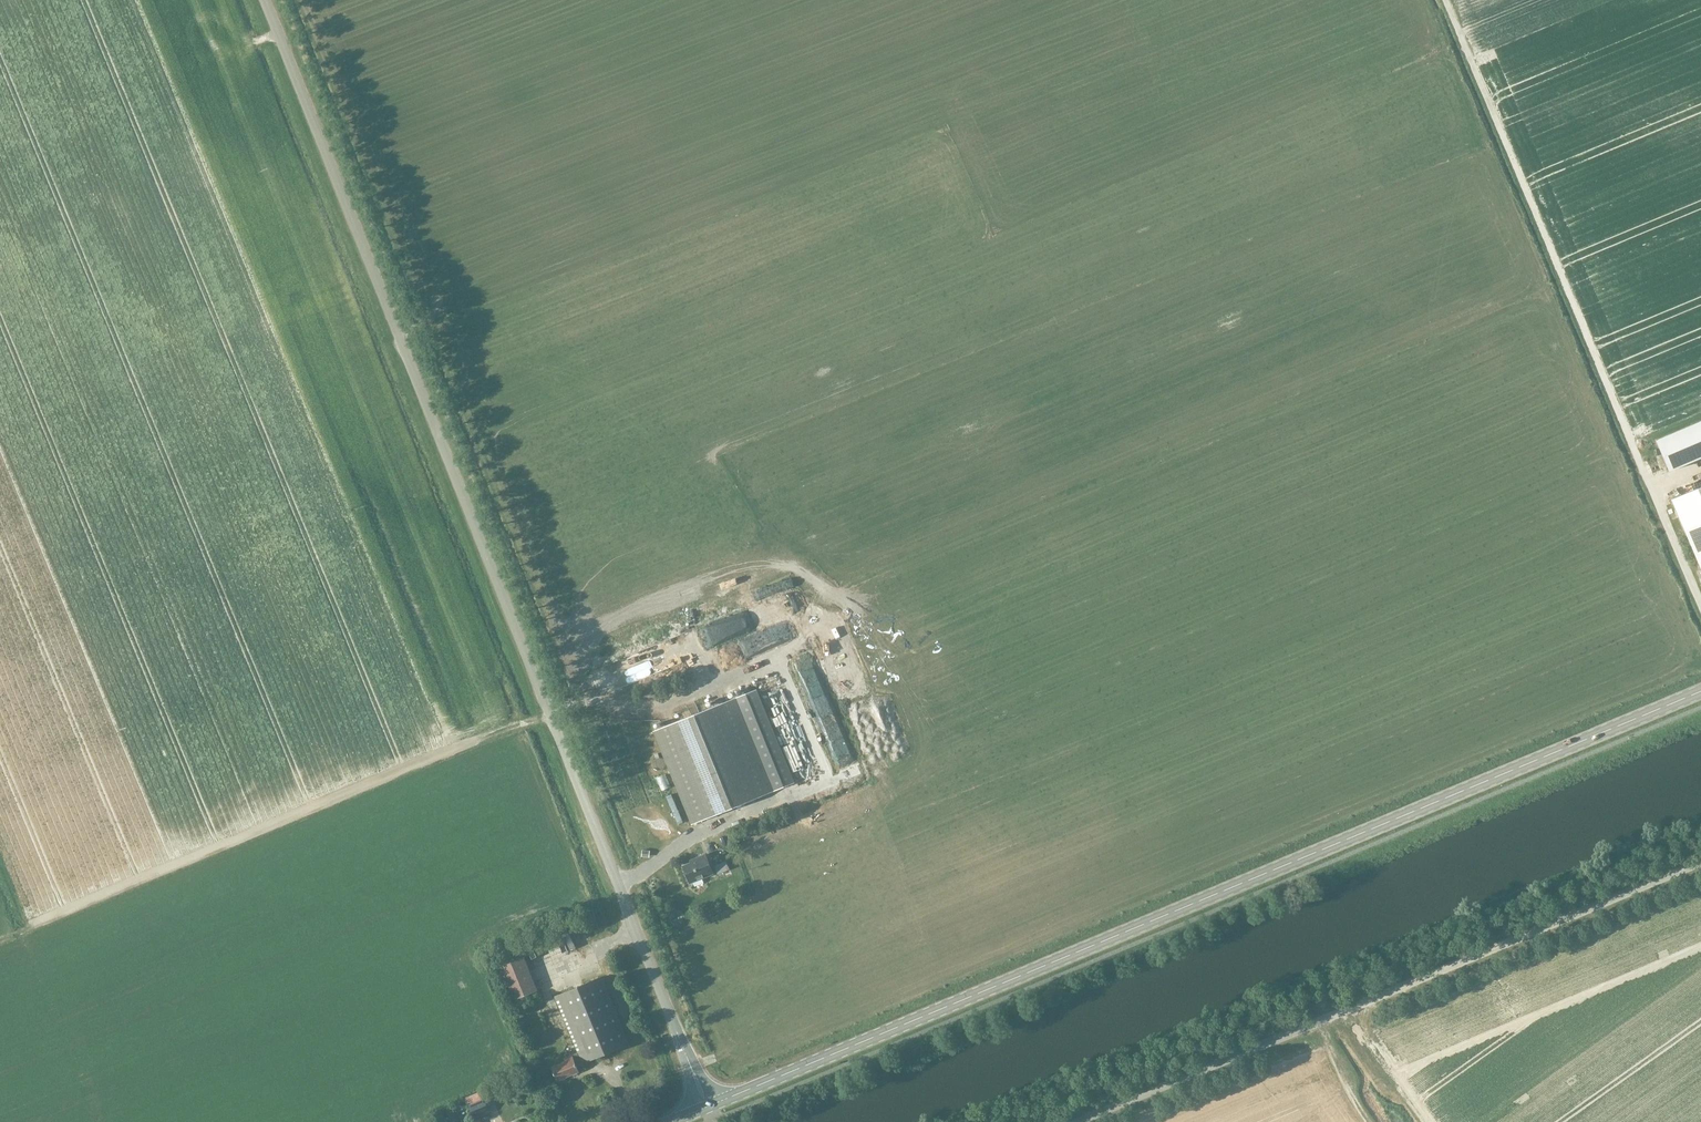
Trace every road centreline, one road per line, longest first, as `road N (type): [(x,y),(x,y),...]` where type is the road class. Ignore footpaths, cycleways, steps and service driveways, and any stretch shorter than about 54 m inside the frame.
road 1 (unclassified): [(707,1106),(265,0)]
road 2 (primary): [(707,1106),(1700,692)]
road 3 (unclassified): [(1076,1121),(1700,862)]

